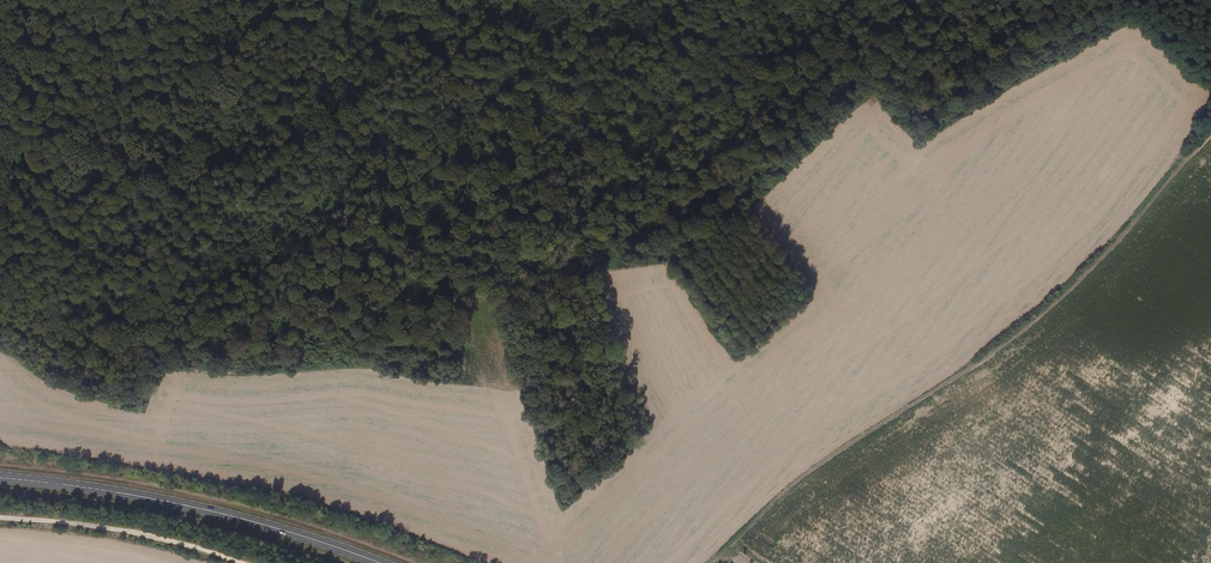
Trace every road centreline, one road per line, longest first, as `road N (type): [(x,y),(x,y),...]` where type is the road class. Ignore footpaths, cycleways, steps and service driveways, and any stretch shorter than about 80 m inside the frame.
road 1 (track): [(702,562),(811,463),(1028,318),(1210,131)]
road 2 (primary): [(0,478),(206,510),(375,562)]
road 3 (track): [(0,518),(119,531),(236,562)]

